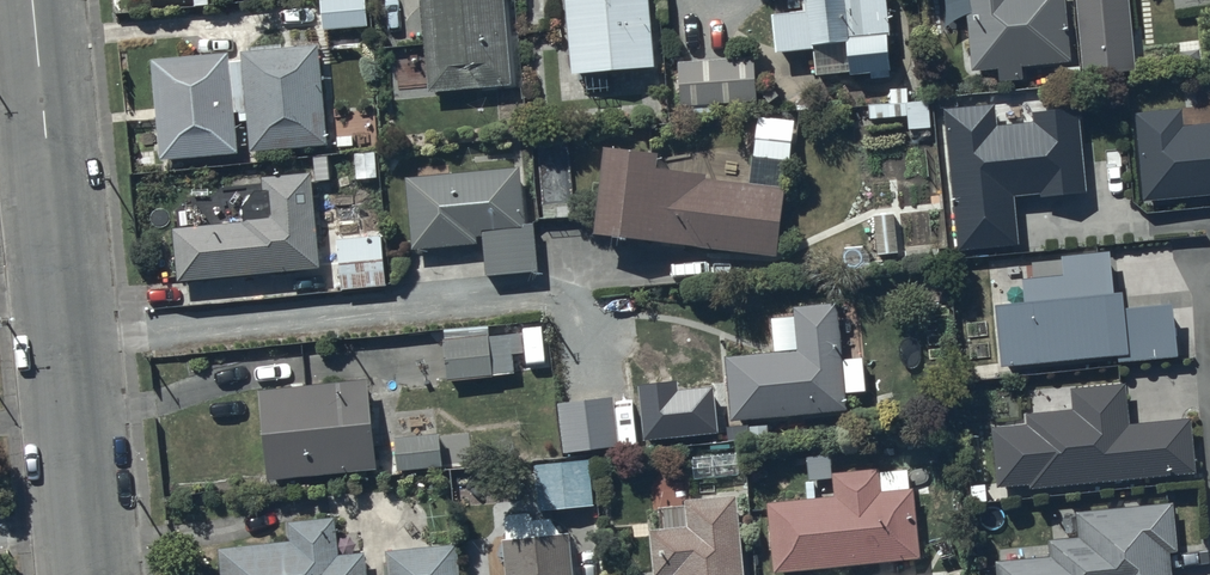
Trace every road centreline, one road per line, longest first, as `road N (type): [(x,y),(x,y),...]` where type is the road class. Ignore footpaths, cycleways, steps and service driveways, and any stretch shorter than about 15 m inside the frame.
road 1 (residential): [(88,574),(32,0)]

